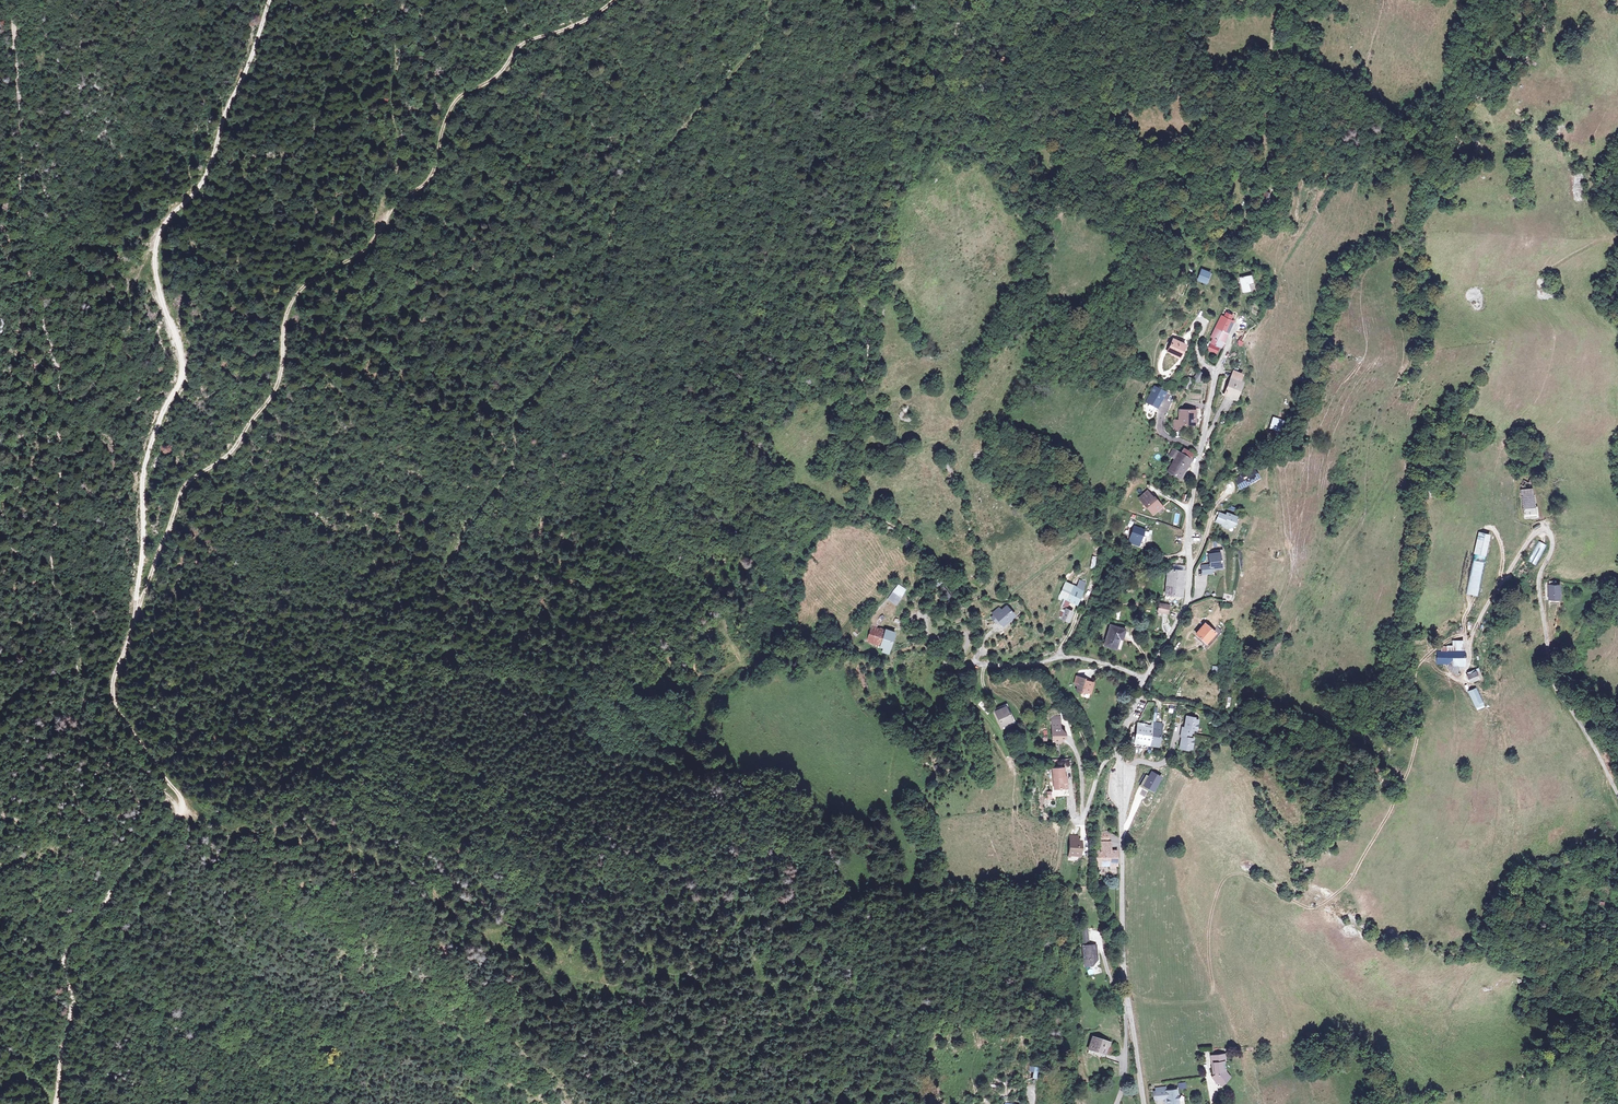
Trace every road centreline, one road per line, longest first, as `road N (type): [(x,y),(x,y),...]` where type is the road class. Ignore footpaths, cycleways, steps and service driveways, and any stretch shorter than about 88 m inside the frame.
road 1 (track): [(182,810),(113,699),(114,671),(181,492),(228,455),(273,393),(286,316),(300,290),(366,248),(402,199),(427,181),(457,99),(496,77),(525,42),(615,0)]
road 2 (track): [(182,810),(82,699),(51,571),(59,376),(18,211),(20,130),(8,0)]
road 3 (track): [(451,659),(456,632),(437,586),(443,566),(513,465),(523,410),(595,313),(617,204),(760,43),(771,0)]
road 4 (track): [(271,0),(208,175),(171,219),(158,252),(185,376),(147,467),(135,616)]
road 5 (track): [(1127,995),(1172,1003),(1210,997),(1212,918),(1231,874),(1310,909),(1348,884),(1411,763),(1416,669),(1447,640)]
road 6 (unclassified): [(1471,637),(1533,534),(1547,529),(1552,550),(1538,588),(1552,678),(1617,796)]
road 7 (track): [(55,1103),(71,1002),(65,952),(118,879),(182,810)]
road 8 (unclassified): [(1145,1103),(1124,969),(1121,768)]
road 9 (unclassified): [(1145,684),(1188,600),(1190,518),(1219,368)]
road 10 (track): [(385,225),(384,194),(400,162),(391,99),(400,0)]
road 11 (residential): [(1145,684),(1127,670),(1068,656),(956,668)]
road 12 (track): [(0,816),(66,831),(132,802),(182,810)]
road 13 (track): [(1188,549),(1115,558),(1058,657)]
road 14 (track): [(1218,241),(1230,277),(1203,364)]

